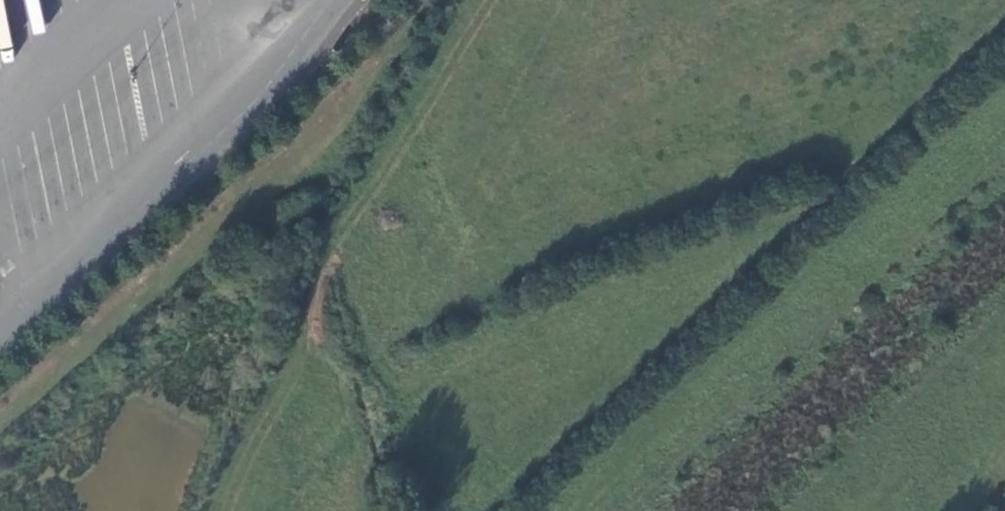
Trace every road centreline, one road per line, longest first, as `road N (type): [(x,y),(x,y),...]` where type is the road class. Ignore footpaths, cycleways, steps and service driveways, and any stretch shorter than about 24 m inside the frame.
road 1 (unclassified): [(0,335),(262,87),(335,0)]

